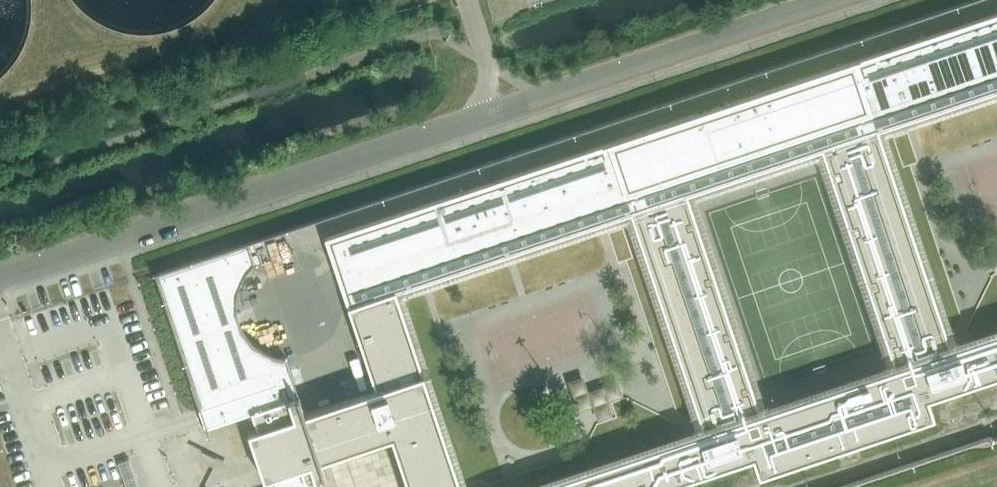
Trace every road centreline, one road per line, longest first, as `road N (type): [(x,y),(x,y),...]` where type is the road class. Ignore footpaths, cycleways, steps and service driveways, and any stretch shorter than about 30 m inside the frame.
road 1 (unclassified): [(0,278),(833,0)]

